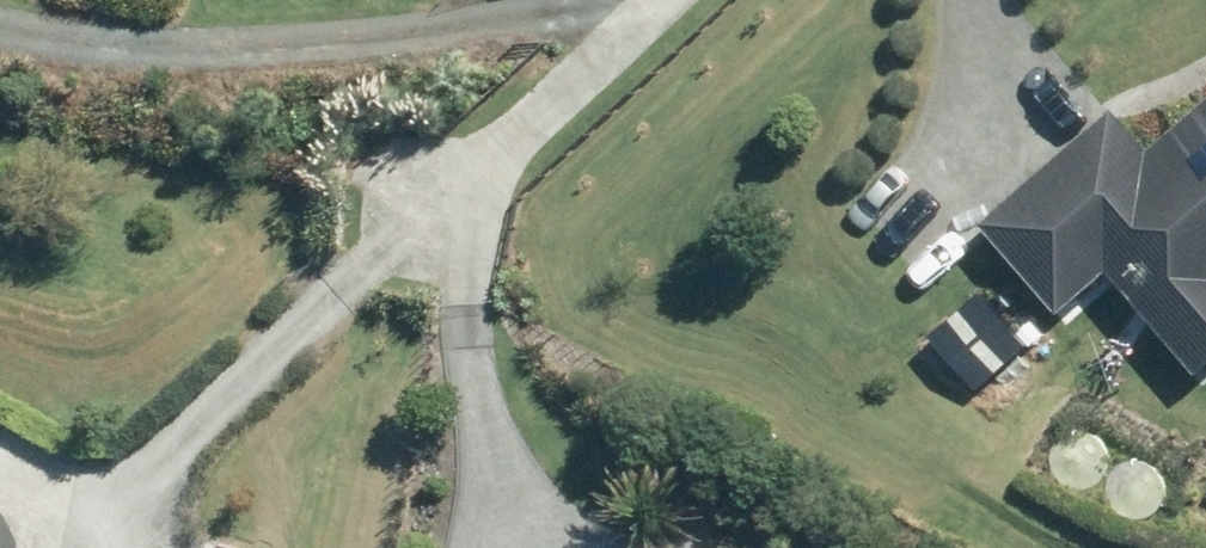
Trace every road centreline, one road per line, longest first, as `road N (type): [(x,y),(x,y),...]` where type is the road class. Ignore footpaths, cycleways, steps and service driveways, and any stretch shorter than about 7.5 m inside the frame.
road 1 (track): [(679,0),(67,537)]
road 2 (track): [(0,35),(118,59),(409,38),(676,2)]
road 3 (track): [(488,547),(472,306),(486,174)]
road 4 (track): [(935,202),(979,122),(978,0)]
road 5 (track): [(0,433),(42,464),(61,498),(65,547)]

